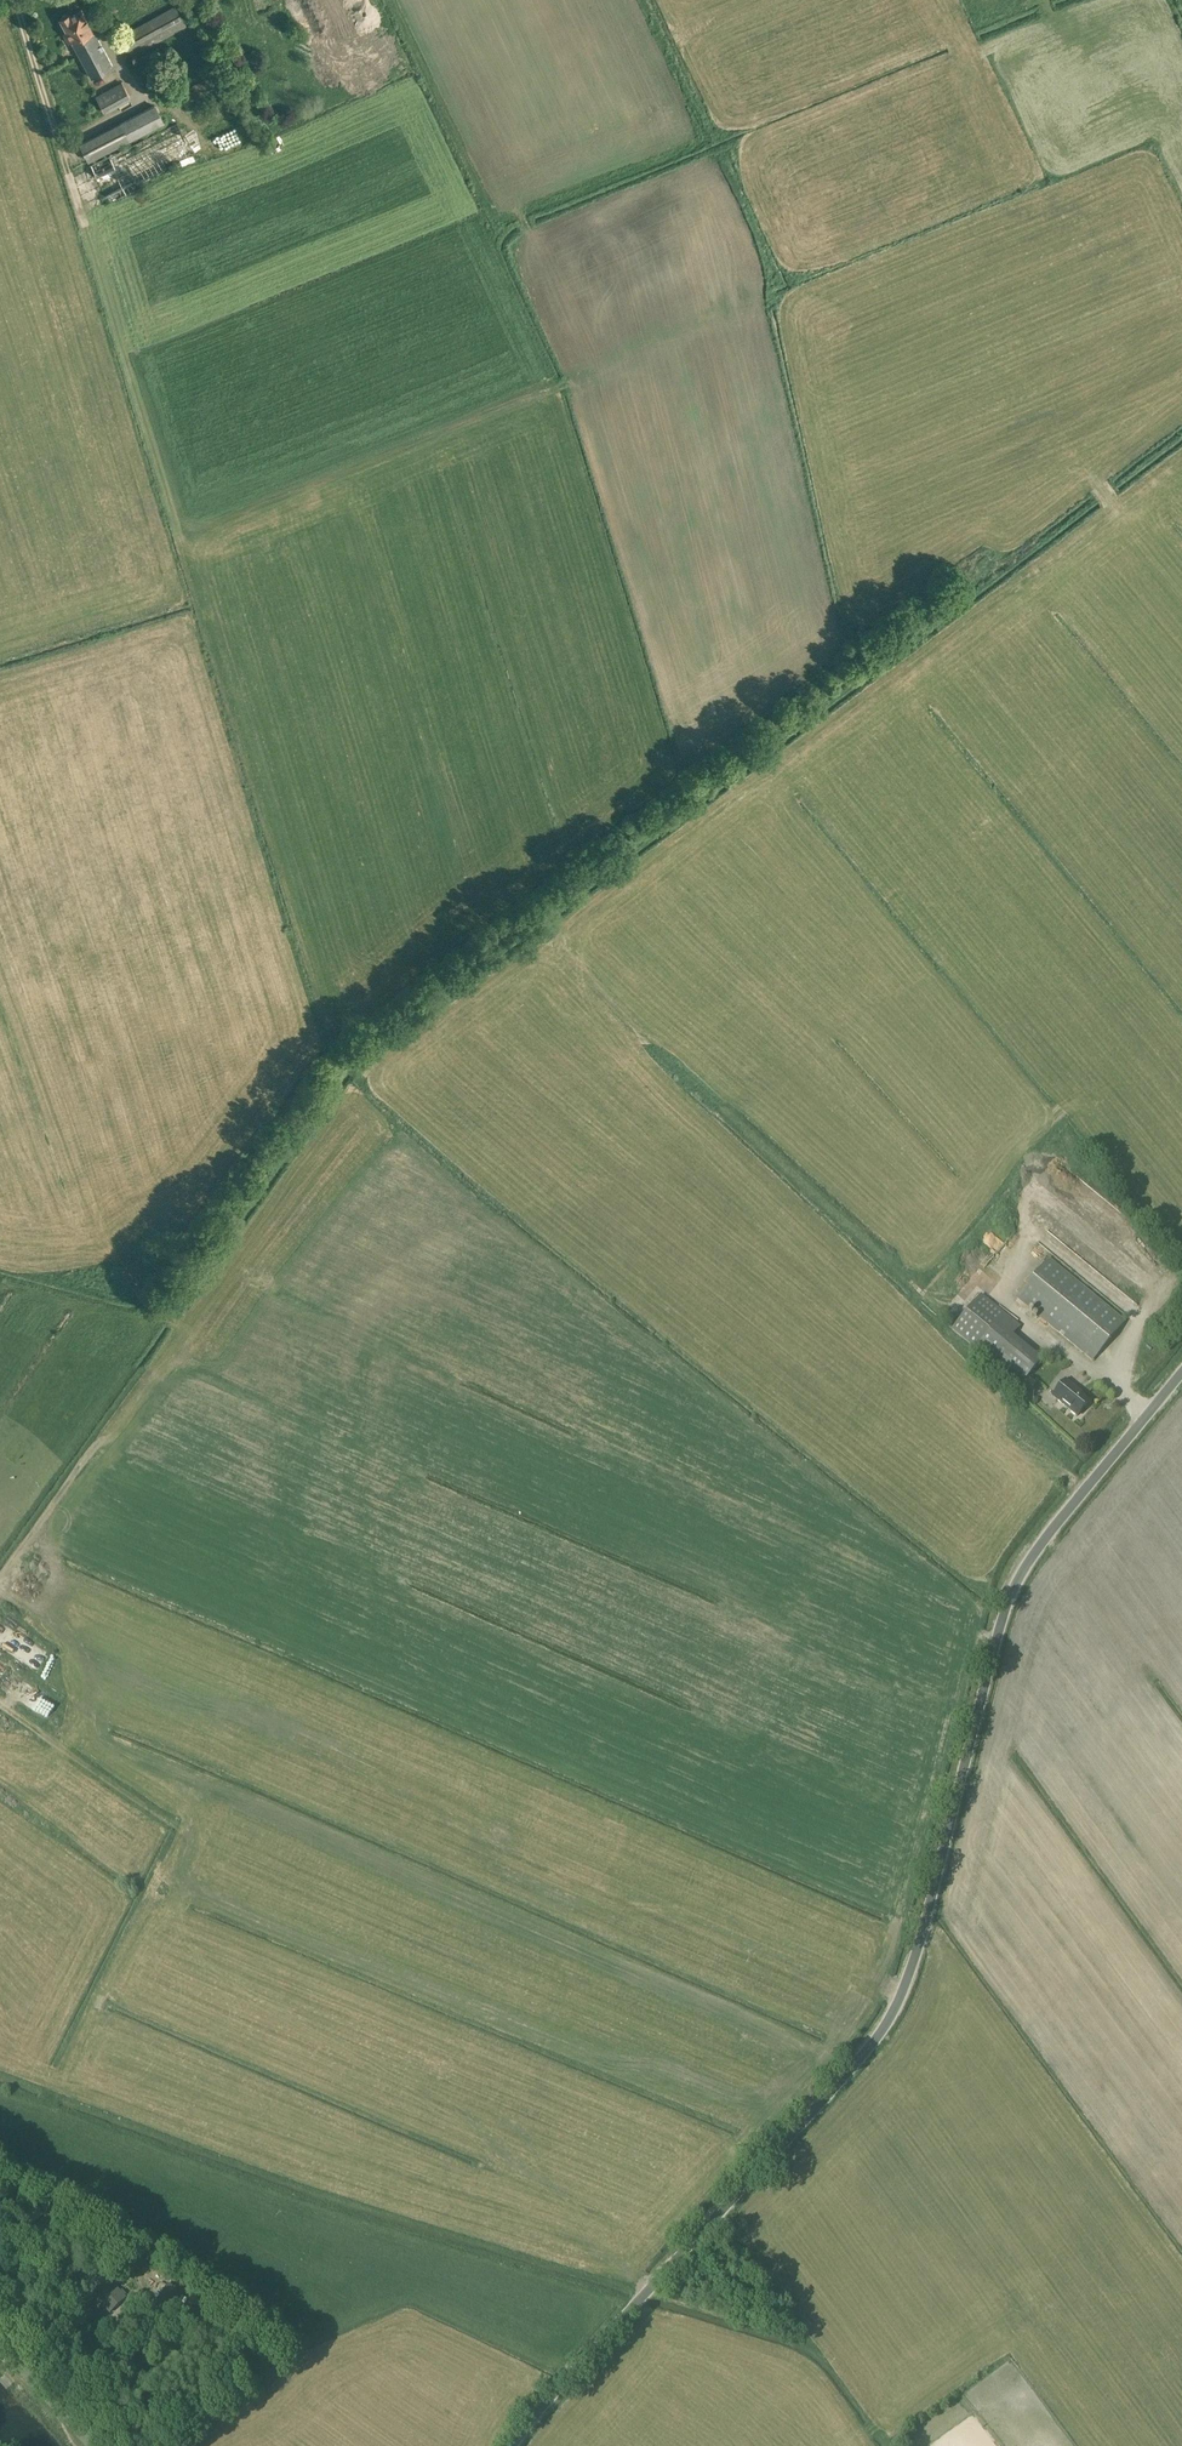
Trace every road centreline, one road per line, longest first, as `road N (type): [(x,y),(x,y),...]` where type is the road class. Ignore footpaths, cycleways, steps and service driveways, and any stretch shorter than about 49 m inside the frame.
road 1 (unclassified): [(517,2445),(894,2016),(911,1981),(1010,1602),(1033,1555),(1181,1374)]
road 2 (unclassified): [(91,2445),(0,2345)]

